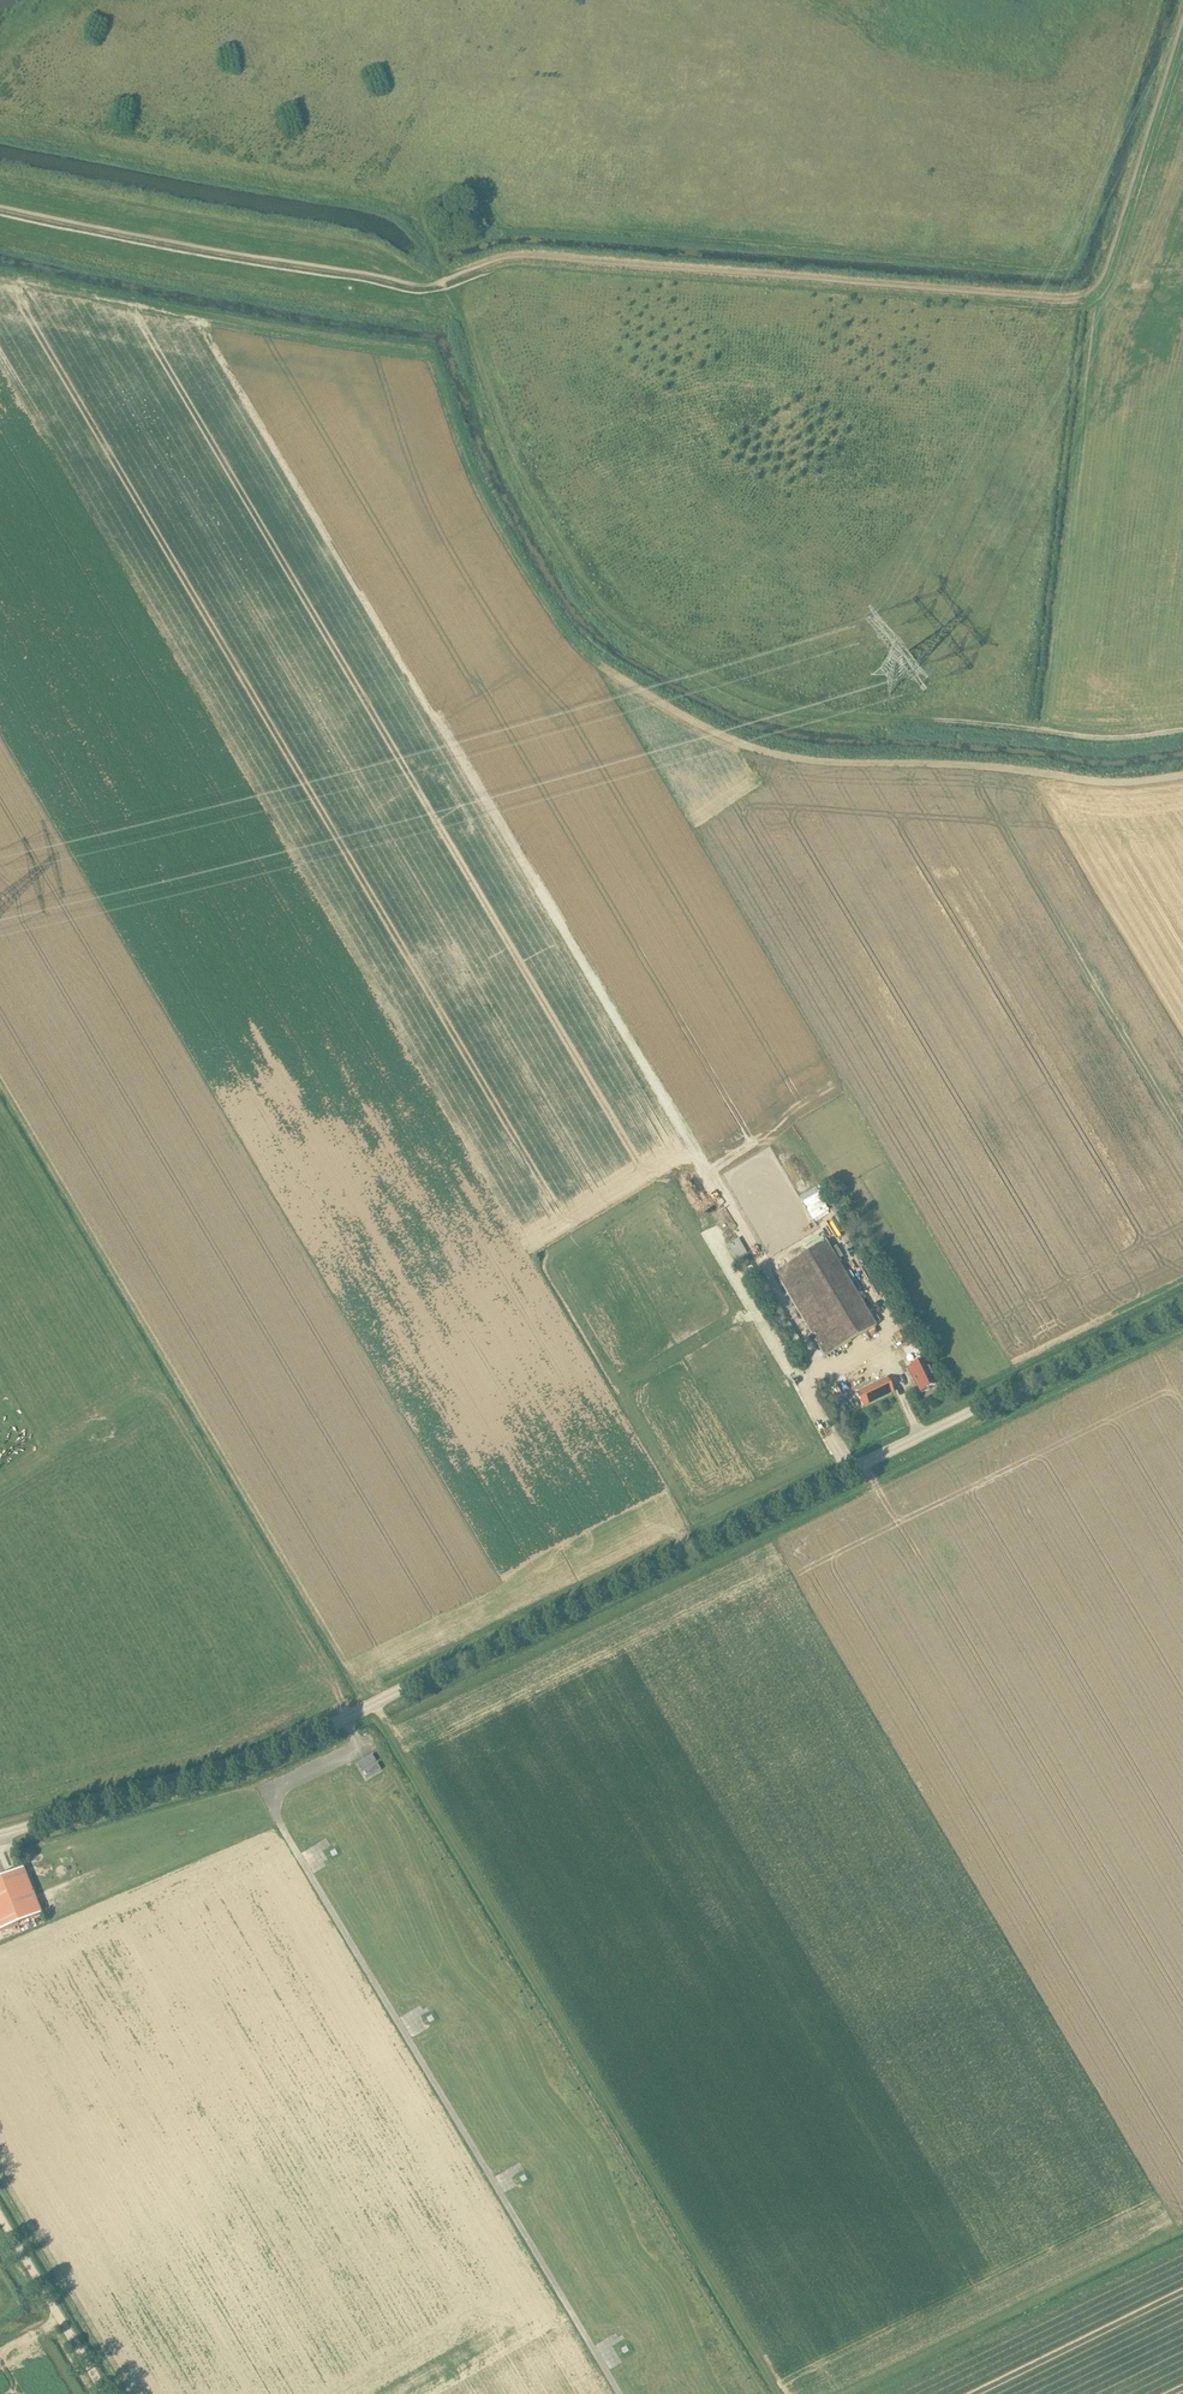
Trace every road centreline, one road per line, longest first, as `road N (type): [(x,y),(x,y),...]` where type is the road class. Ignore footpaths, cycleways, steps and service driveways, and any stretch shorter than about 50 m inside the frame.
road 1 (unclassified): [(0,1834),(283,1748),(1182,1306)]
road 2 (track): [(1182,729),(1113,738),(796,715),(745,699),(647,645),(600,607),(532,494),(447,279),(407,202)]
road 3 (track): [(106,2393),(0,2211)]

